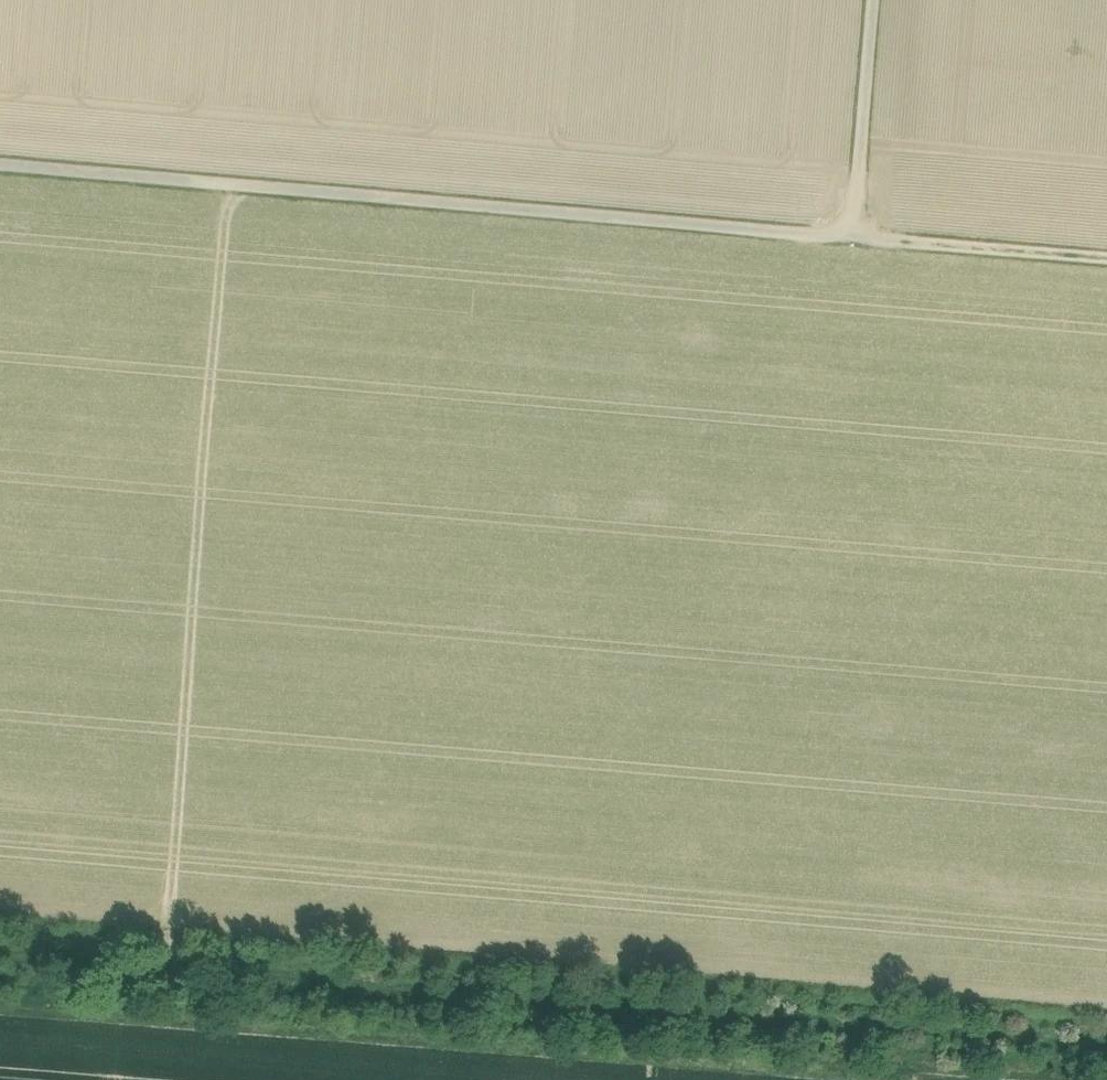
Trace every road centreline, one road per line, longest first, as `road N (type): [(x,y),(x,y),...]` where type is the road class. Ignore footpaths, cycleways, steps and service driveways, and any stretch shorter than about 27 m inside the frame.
road 1 (track): [(0,169),(1106,258)]
road 2 (unclassified): [(891,0),(872,240)]

